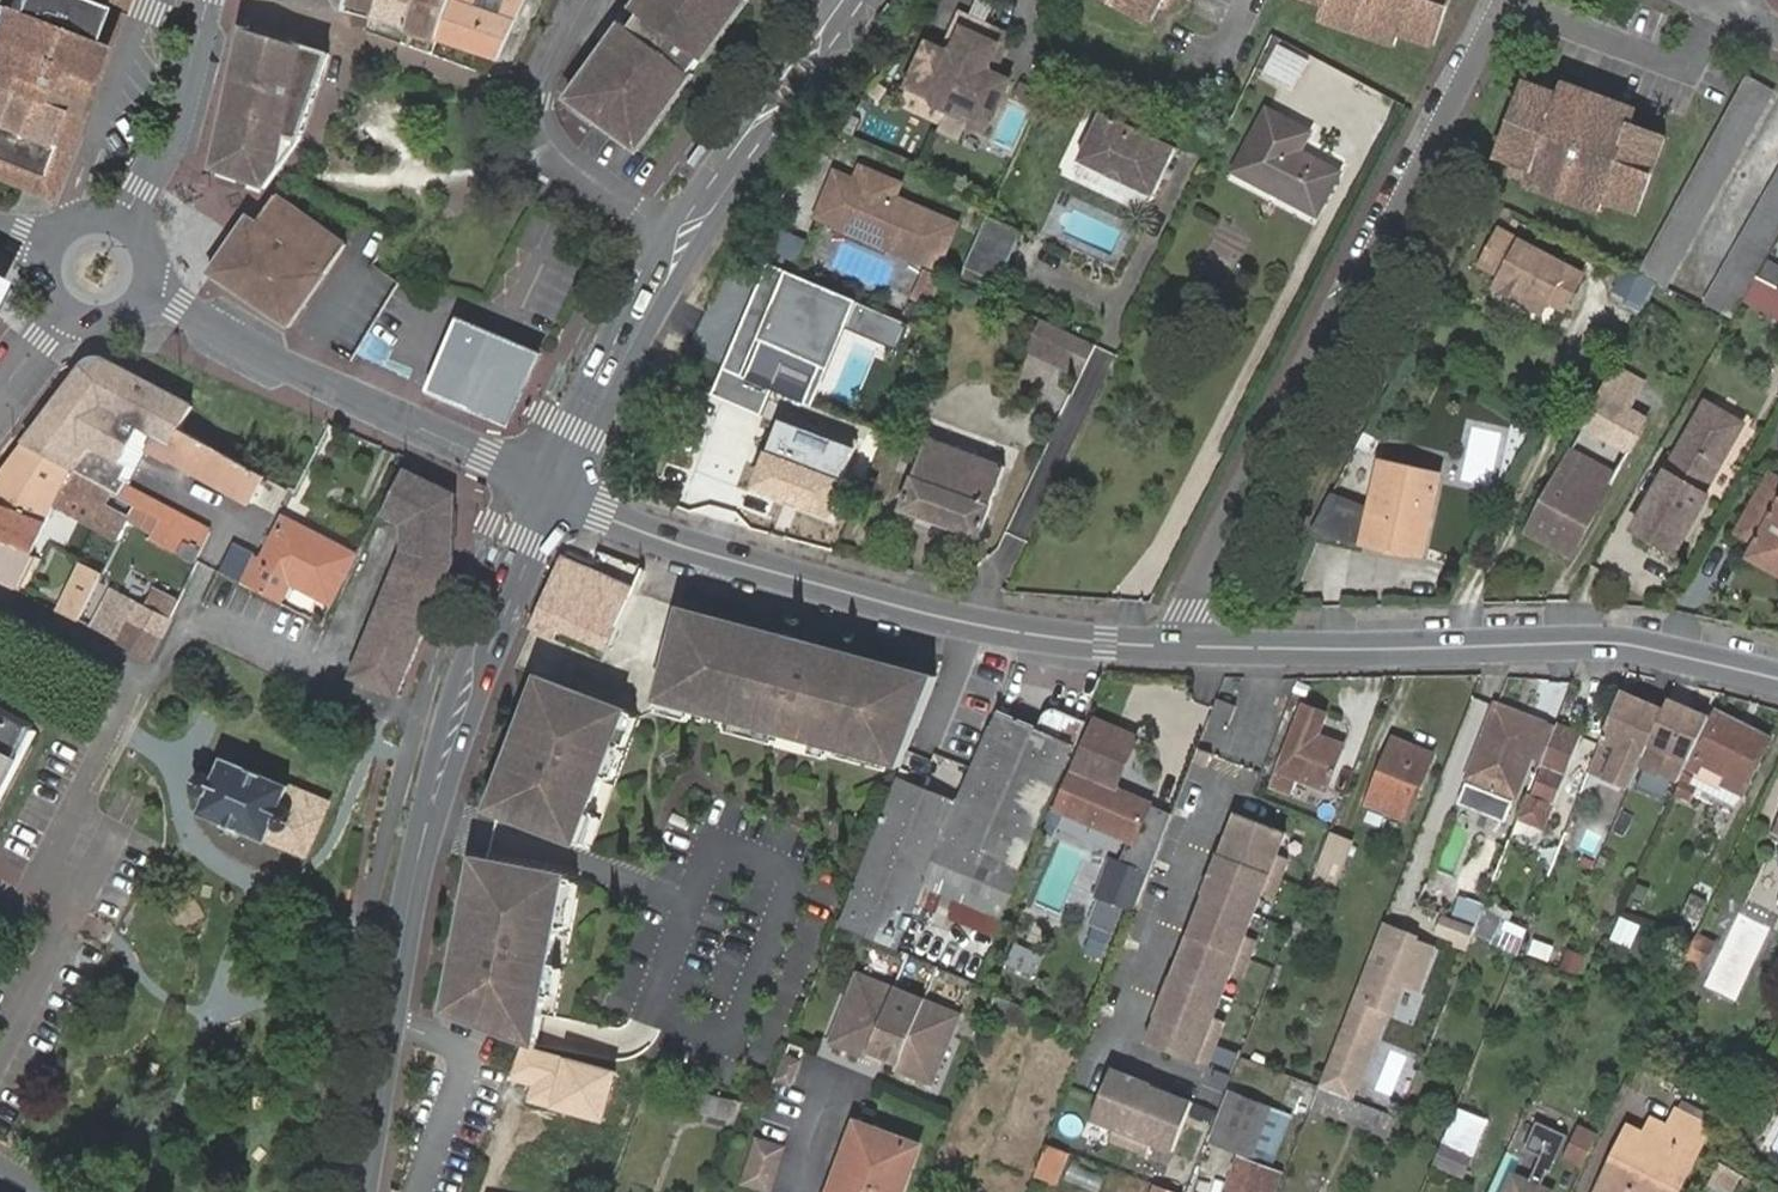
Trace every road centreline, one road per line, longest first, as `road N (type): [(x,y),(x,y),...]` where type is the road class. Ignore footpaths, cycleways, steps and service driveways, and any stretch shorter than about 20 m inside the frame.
road 1 (secondary): [(356,1191),(429,816),(461,705),(548,488)]
road 2 (residential): [(1175,649),(1505,0)]
road 3 (tertiary): [(1175,649),(986,627),(851,594),(716,557),(548,488)]
road 4 (residential): [(0,1093),(60,966),(43,901),(151,676),(0,600)]
road 5 (tertiary): [(1777,679),(1602,643),(1175,649)]
road 6 (residential): [(136,287),(548,488)]
road 7 (residential): [(591,0),(540,98),(549,131),(566,156),(685,239)]
road 8 (secondary): [(685,239),(761,118),(854,0)]
road 9 (secondary): [(548,488),(685,239)]
road 10 (residential): [(115,234),(165,145),(207,0)]
road 11 (residential): [(0,395),(78,296)]

